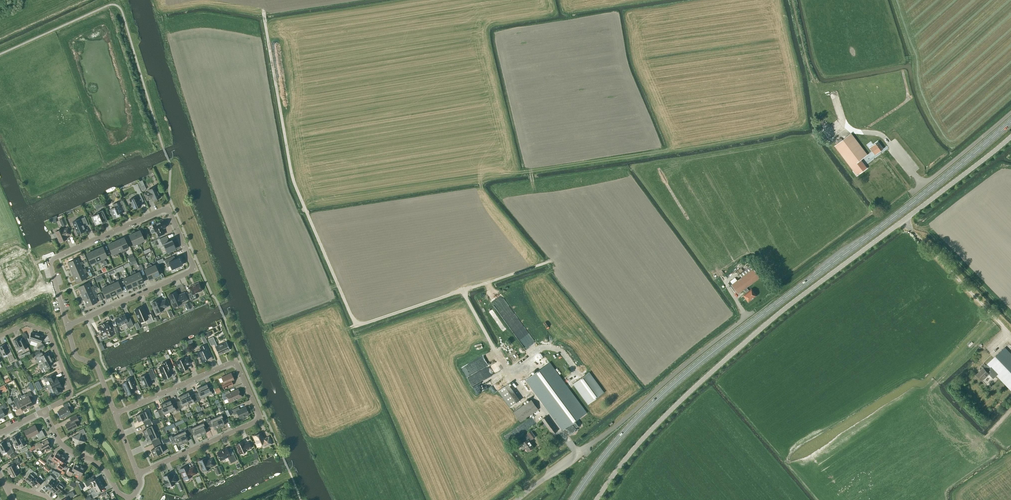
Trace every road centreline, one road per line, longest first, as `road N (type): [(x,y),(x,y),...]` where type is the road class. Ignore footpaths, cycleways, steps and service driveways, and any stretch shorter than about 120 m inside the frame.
road 1 (primary): [(573,499),(666,391),(1010,121)]
road 2 (unclassified): [(598,499),(638,445),(723,362),(1010,136)]
road 3 (residential): [(67,328),(194,271),(168,210),(49,262)]
road 4 (residential): [(138,477),(259,418),(234,364),(115,416)]
road 5 (unclassified): [(521,499),(753,312)]
road 6 (residential): [(0,337),(25,325),(49,334),(71,395),(44,411)]
road 7 (unclassified): [(1010,112),(911,194)]
road 8 (residential): [(128,499),(97,465),(62,447),(44,411)]

